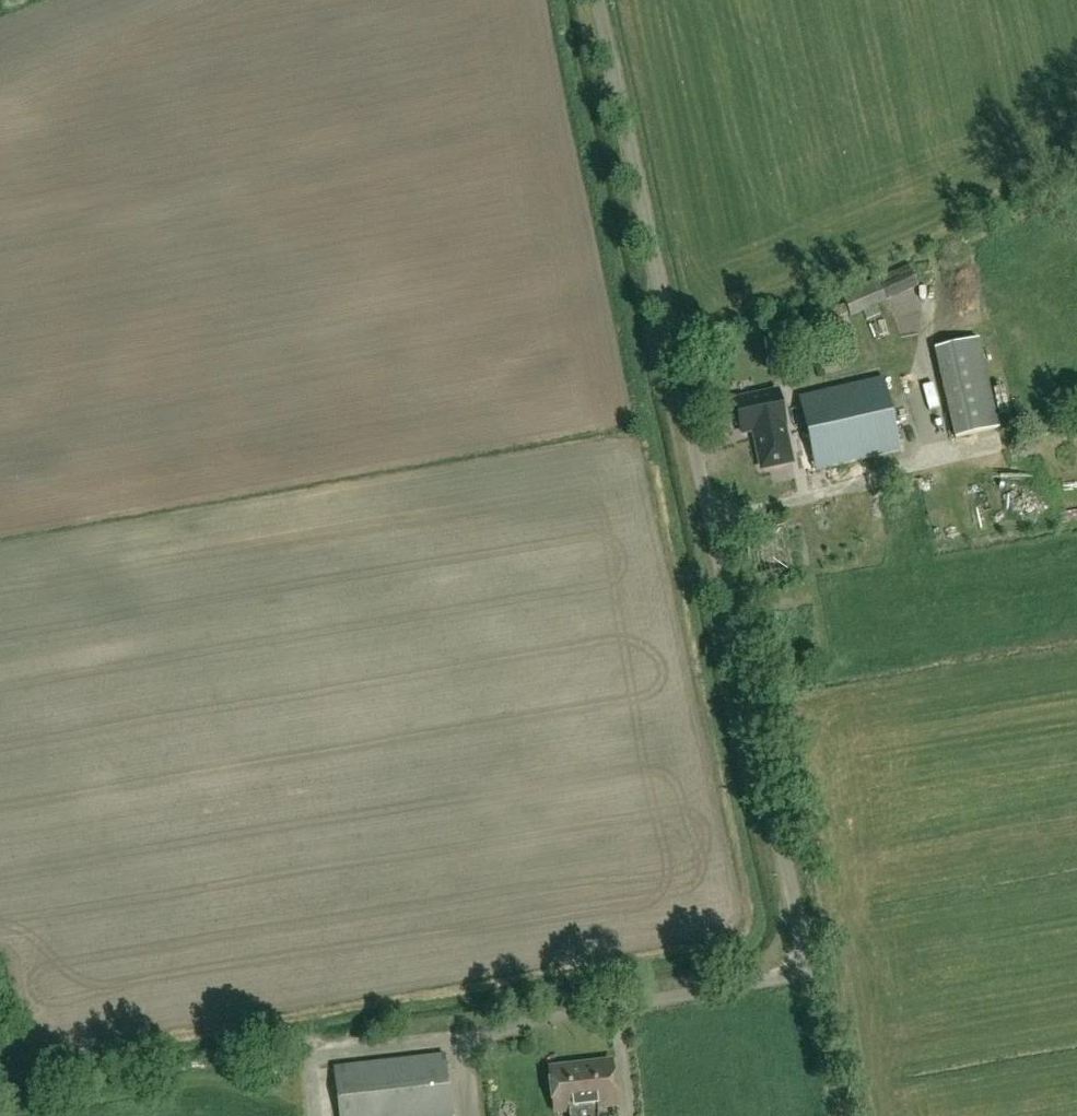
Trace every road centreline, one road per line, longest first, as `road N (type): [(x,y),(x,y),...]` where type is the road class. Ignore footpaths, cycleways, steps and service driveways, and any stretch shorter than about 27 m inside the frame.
road 1 (unclassified): [(790,973),(802,955),(801,936),(597,0)]
road 2 (track): [(0,1111),(305,1061)]

